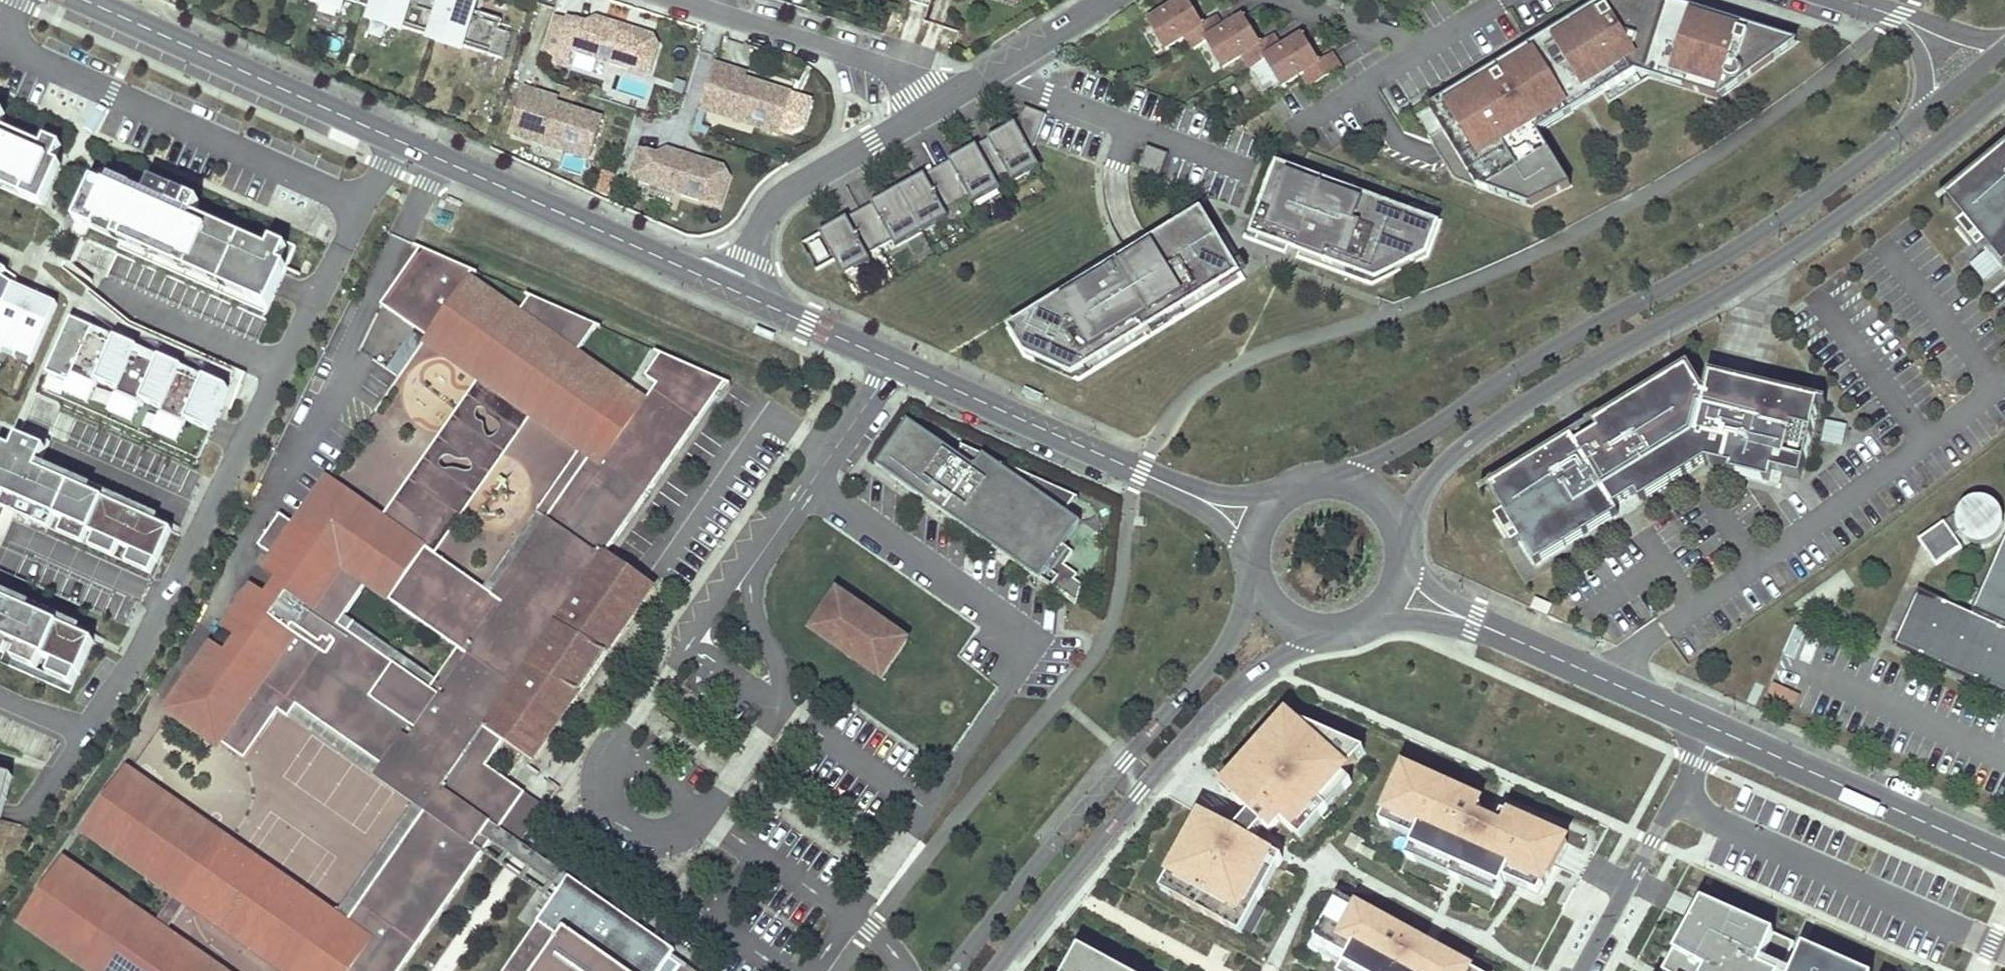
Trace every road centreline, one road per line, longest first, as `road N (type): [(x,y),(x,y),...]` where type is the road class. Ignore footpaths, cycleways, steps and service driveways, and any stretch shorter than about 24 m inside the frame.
road 1 (residential): [(396,139),(142,649),(19,821)]
road 2 (secondary): [(1398,528),(1444,460),(1553,385),(1822,231),(2004,86)]
road 3 (secondary): [(1925,111),(1791,212),(1635,301),(1350,484)]
road 4 (residential): [(736,289),(1142,470),(1255,531)]
road 5 (secondary): [(1260,595),(1224,648),(1088,794),(954,970)]
road 6 (secondary): [(997,970),(1139,794),(1246,677),(1303,630)]
road 7 (residential): [(396,139),(736,289)]
road 8 (residential): [(1669,795),(2004,949)]
road 9 (unclassified): [(1393,596),(1709,722)]
road 10 (residential): [(89,0),(396,139)]
road 11 (unclassified): [(1709,722),(2004,856)]
road 12 (residential): [(932,108),(918,88),(871,61),(680,0)]
road 13 (residential): [(736,289),(776,204),(932,108)]
road 14 (residential): [(932,108),(1106,0)]
road 15 (residential): [(1669,795),(1576,970)]

